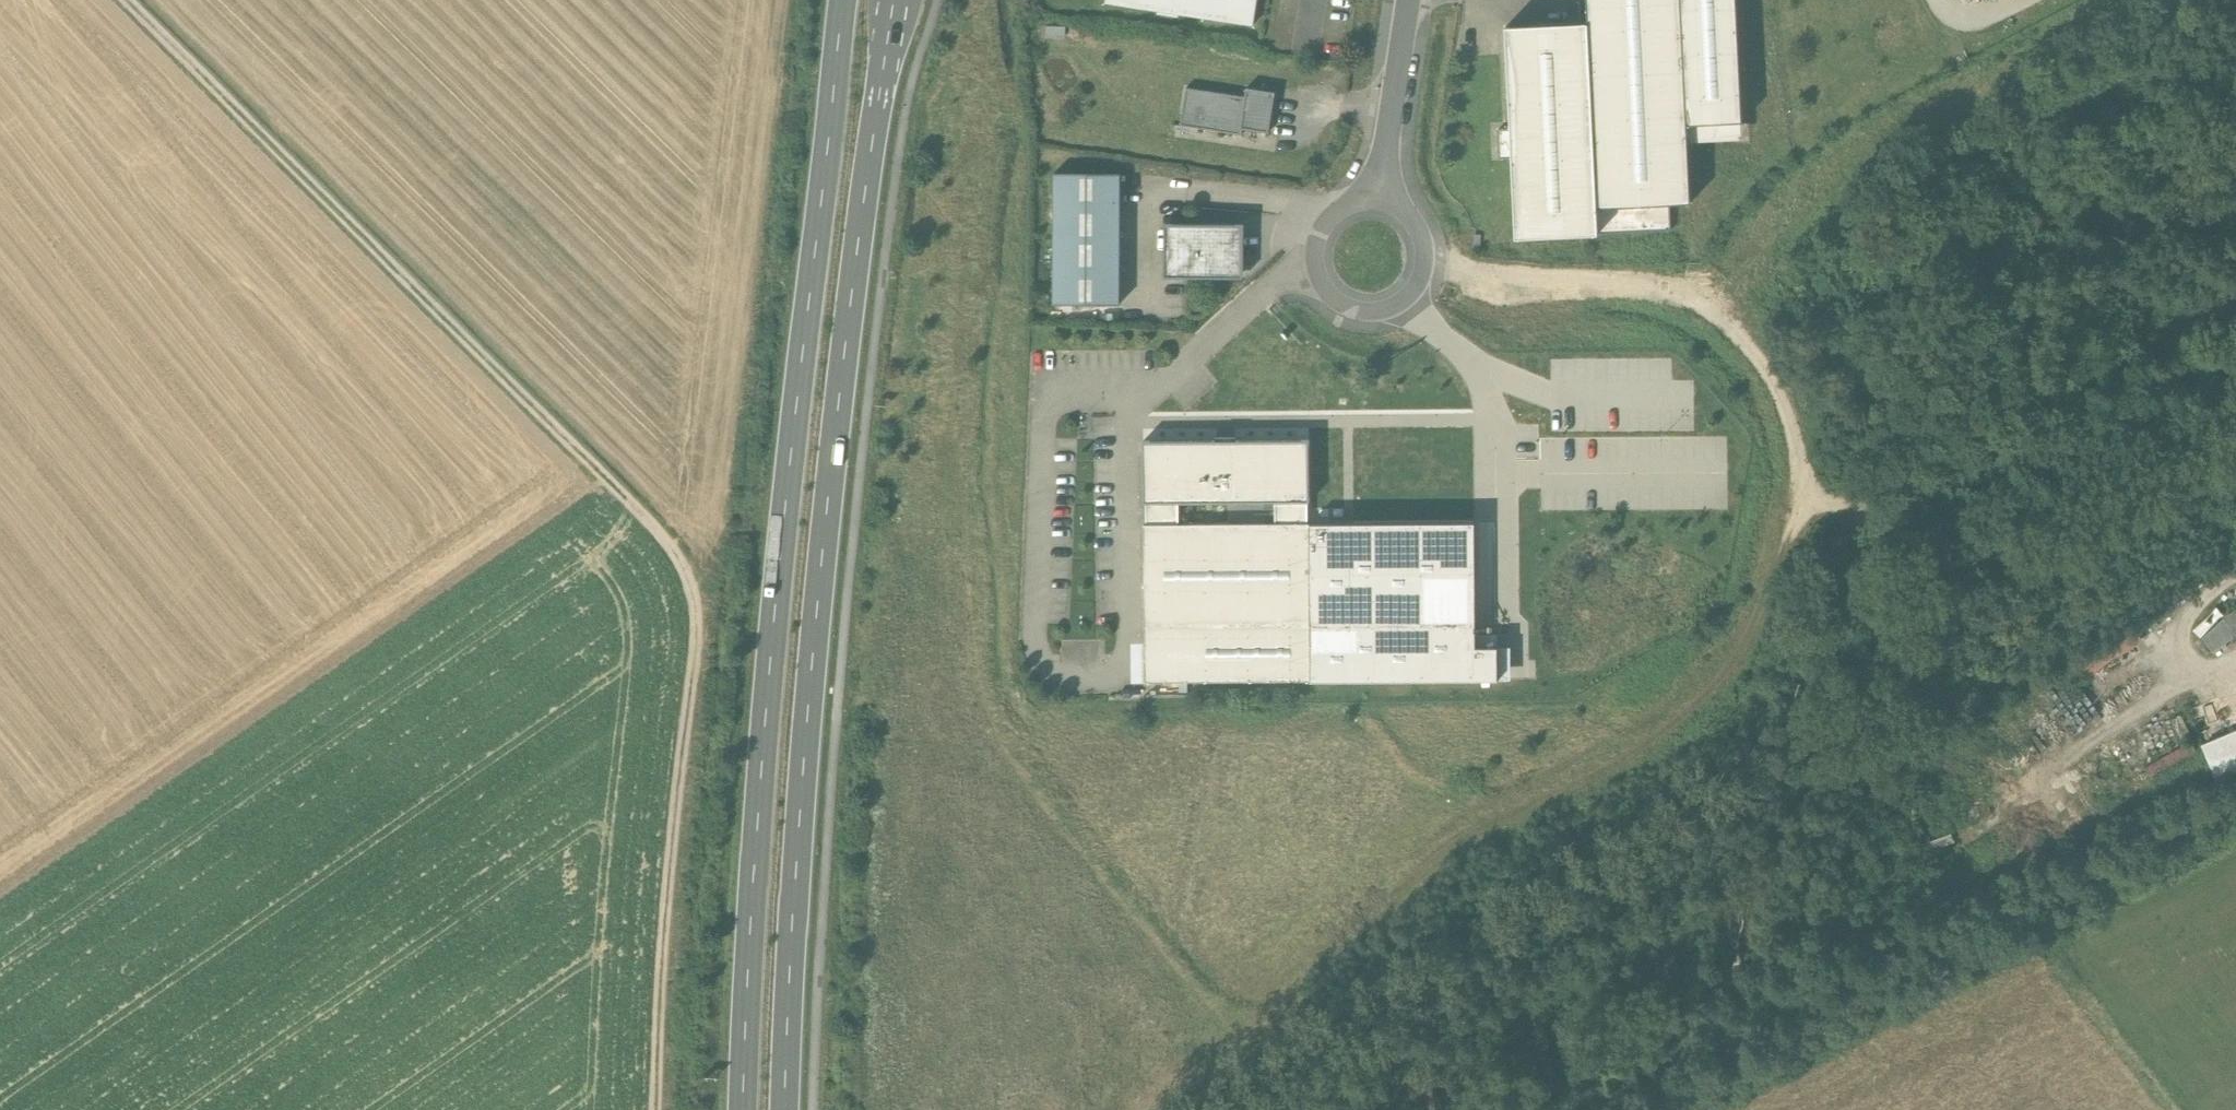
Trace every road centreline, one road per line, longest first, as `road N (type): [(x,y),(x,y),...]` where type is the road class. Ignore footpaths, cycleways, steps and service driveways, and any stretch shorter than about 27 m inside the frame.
road 1 (track): [(1428,264),(1507,282),(1676,293),(1726,321),(1760,365),(1794,436),(1788,524),(1744,657),(1635,755),(1477,828),(1232,1023),(1174,1059)]
road 2 (track): [(654,1109),(698,592),(689,563),(122,0)]
road 3 (secondary): [(787,1109),(821,574),(894,0)]
road 4 (secondary): [(846,0),(779,569),(746,1109)]
road 5 (track): [(77,1109),(688,683)]
road 6 (unclassified): [(1376,198),(1332,214),(1315,248),(1323,285),(1354,309),(1392,308),(1421,283),(1428,246),(1410,213),(1394,203)]
road 7 (unclassified): [(1406,0),(1376,198)]

